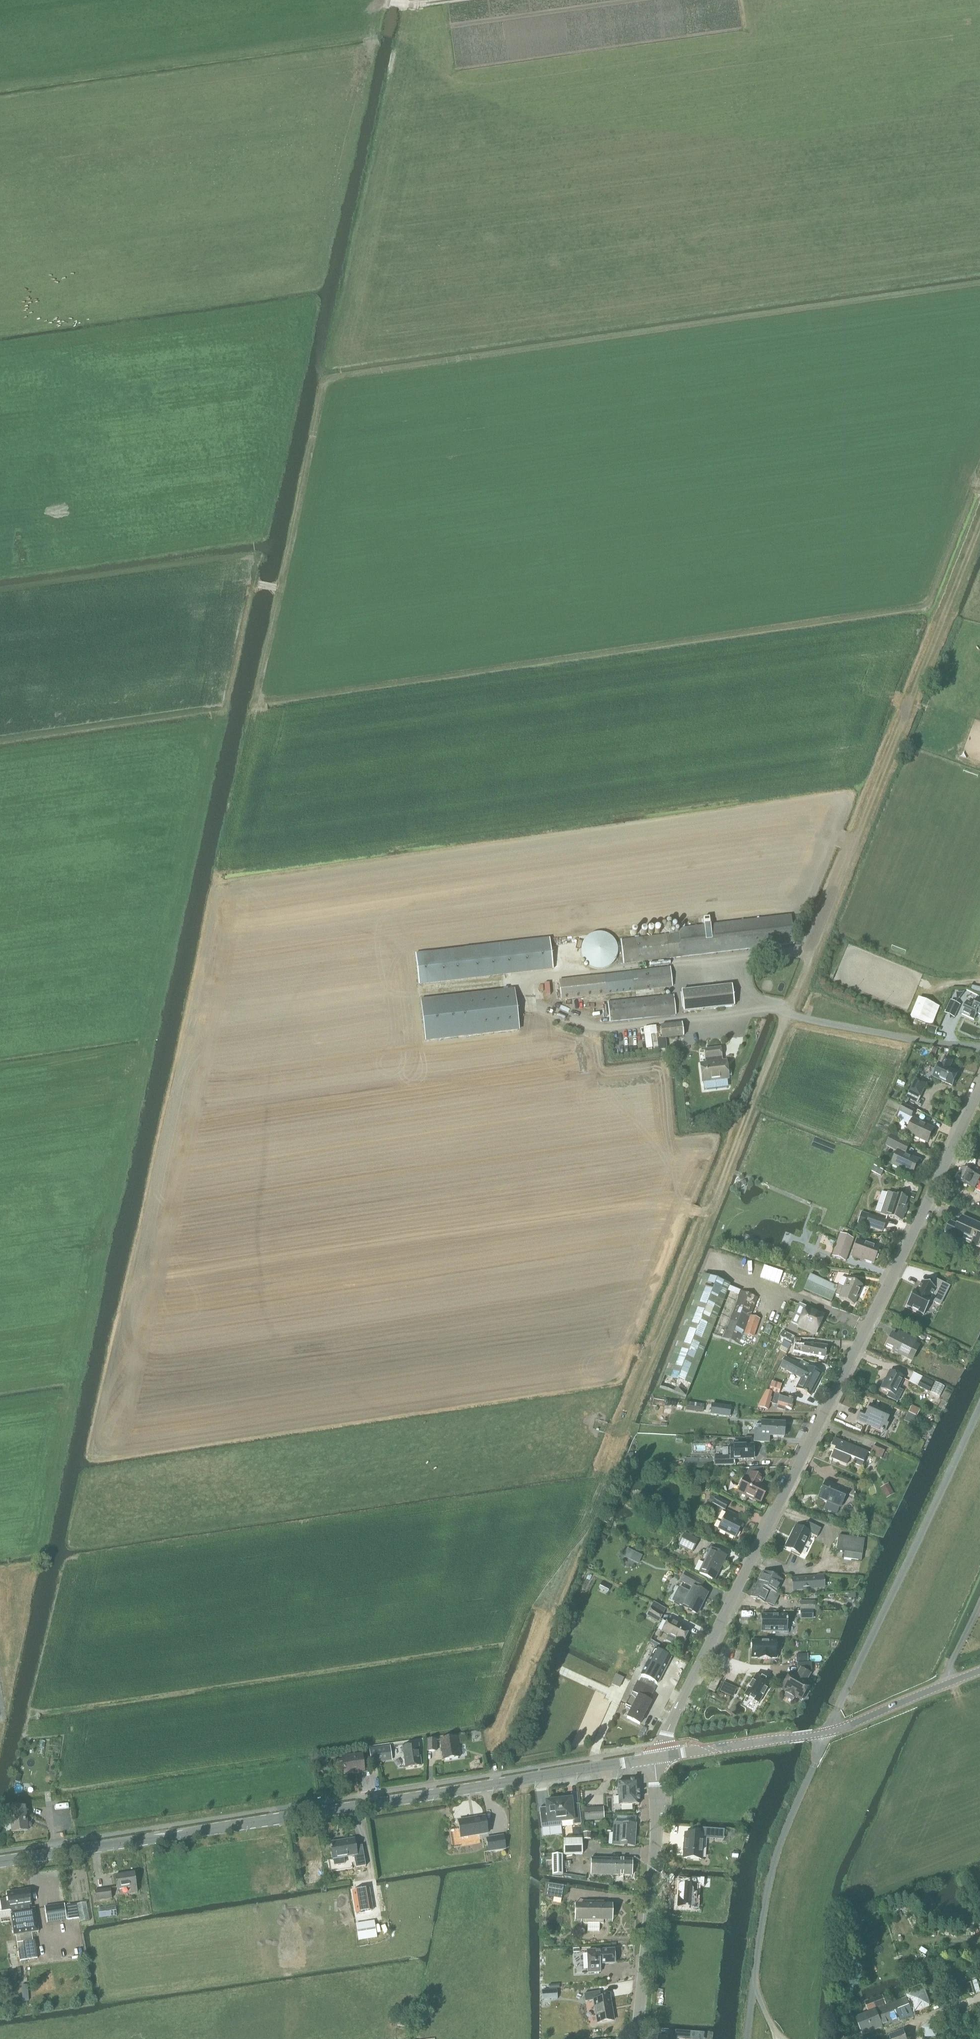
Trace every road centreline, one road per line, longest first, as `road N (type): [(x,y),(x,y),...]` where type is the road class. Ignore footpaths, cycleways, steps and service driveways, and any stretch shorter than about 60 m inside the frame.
road 1 (track): [(495,1775),(492,1755),(550,1597),(788,1013)]
road 2 (residential): [(657,1757),(979,1087)]
road 3 (tertiary): [(0,1862),(657,1757)]
road 4 (residential): [(826,1733),(979,1407)]
road 5 (track): [(913,702),(788,1013)]
road 6 (residential): [(746,2038),(770,1870),(826,1733)]
road 7 (residential): [(637,2038),(657,1757)]
road 8 (track): [(979,528),(913,702)]
road 9 (tertiary): [(657,1757),(826,1733)]
road 10 (tertiary): [(826,1733),(979,1672)]

